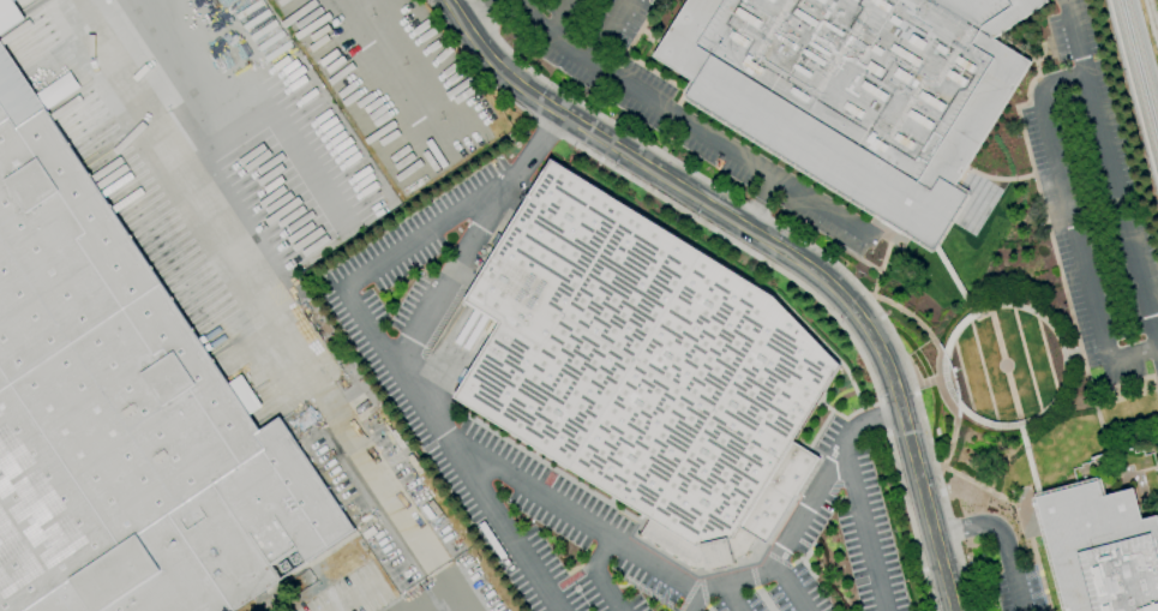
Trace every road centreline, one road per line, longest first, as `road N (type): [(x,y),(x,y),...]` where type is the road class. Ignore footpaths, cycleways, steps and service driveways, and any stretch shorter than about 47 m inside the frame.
road 1 (tertiary): [(953,610),(894,384),(874,337),(840,294),(530,96),(478,47),(446,0)]

